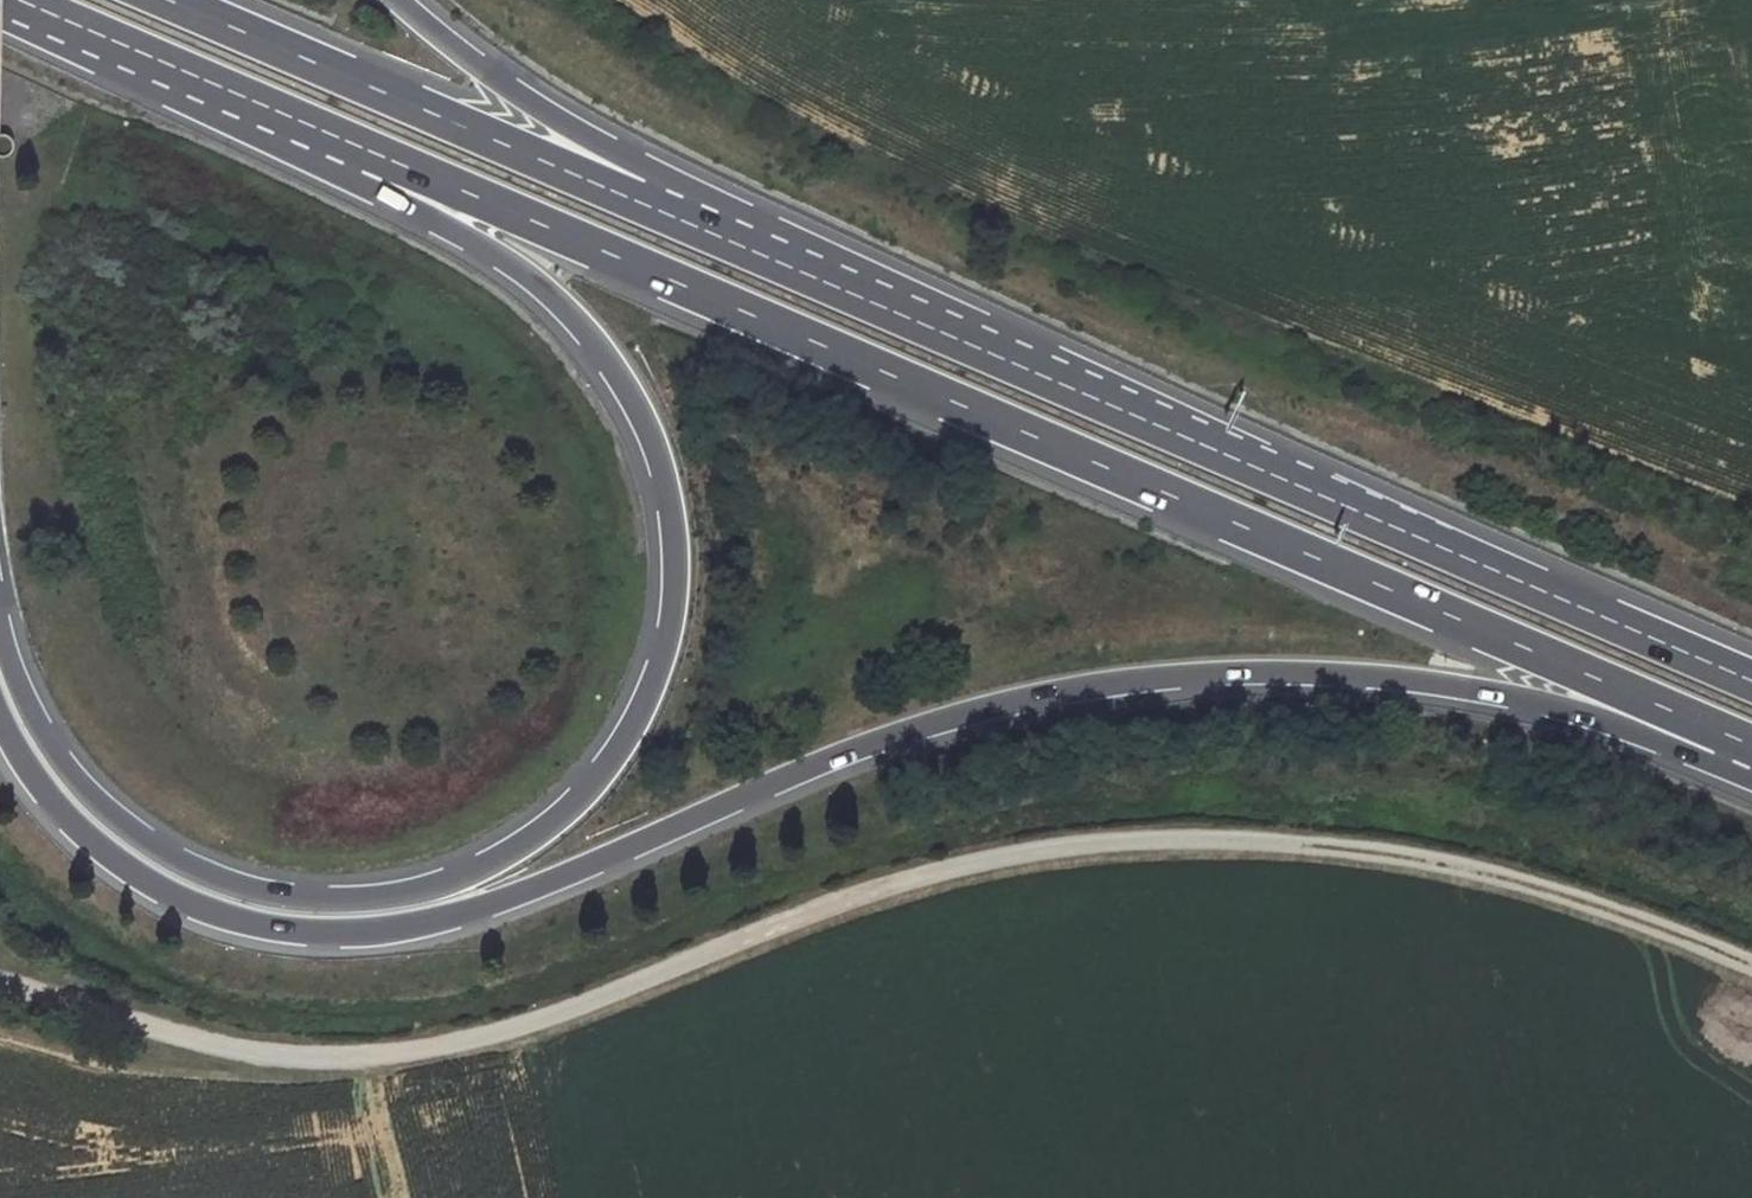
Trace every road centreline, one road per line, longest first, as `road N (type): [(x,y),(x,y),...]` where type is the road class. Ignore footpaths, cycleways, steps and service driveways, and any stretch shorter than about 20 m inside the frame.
road 1 (track): [(1751,966),(1606,907),(1456,863),(1198,837),(980,858),(739,938),(528,1024),(394,1053),(253,1053),(0,983)]
road 2 (trunk): [(397,163),(1727,734)]
road 3 (trunk): [(354,916),(413,924),(509,900),(839,757),(959,717),(1063,693),(1315,673),(1457,686),(1586,714),(1665,744),(1727,734)]
road 4 (trunk): [(1751,681),(637,201)]
road 5 (trunk): [(397,163),(428,216),(550,290),(634,395),(680,514),(670,645),(605,773),(485,865),(354,916)]
road 6 (trunk): [(637,201),(170,0)]
road 7 (trunk): [(354,916),(241,904),(125,850),(70,799),(19,725),(0,672)]
road 8 (trunk): [(18,0),(397,163)]
road 9 (trunk): [(637,201),(599,144),(541,111),(399,0)]

